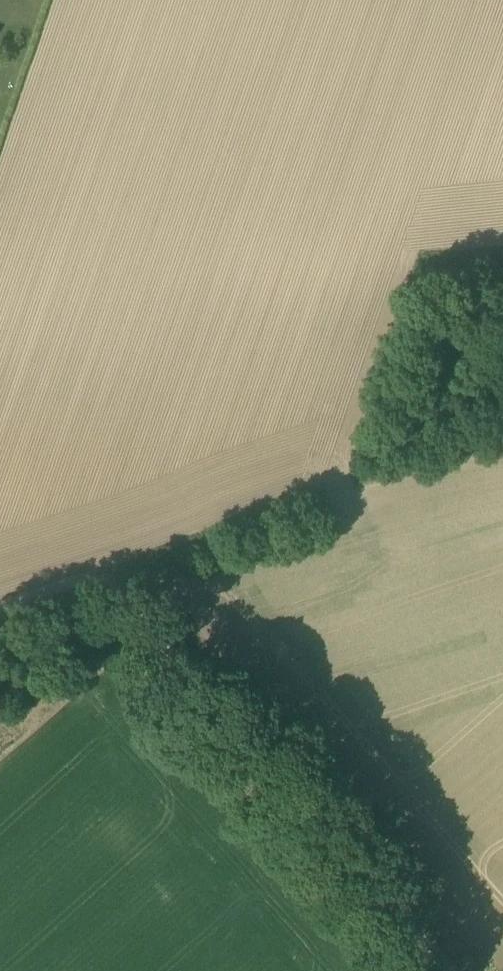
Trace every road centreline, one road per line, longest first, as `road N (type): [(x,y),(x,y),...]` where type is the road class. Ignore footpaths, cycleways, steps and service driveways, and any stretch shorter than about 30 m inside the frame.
road 1 (track): [(0,608),(103,573),(447,970)]

